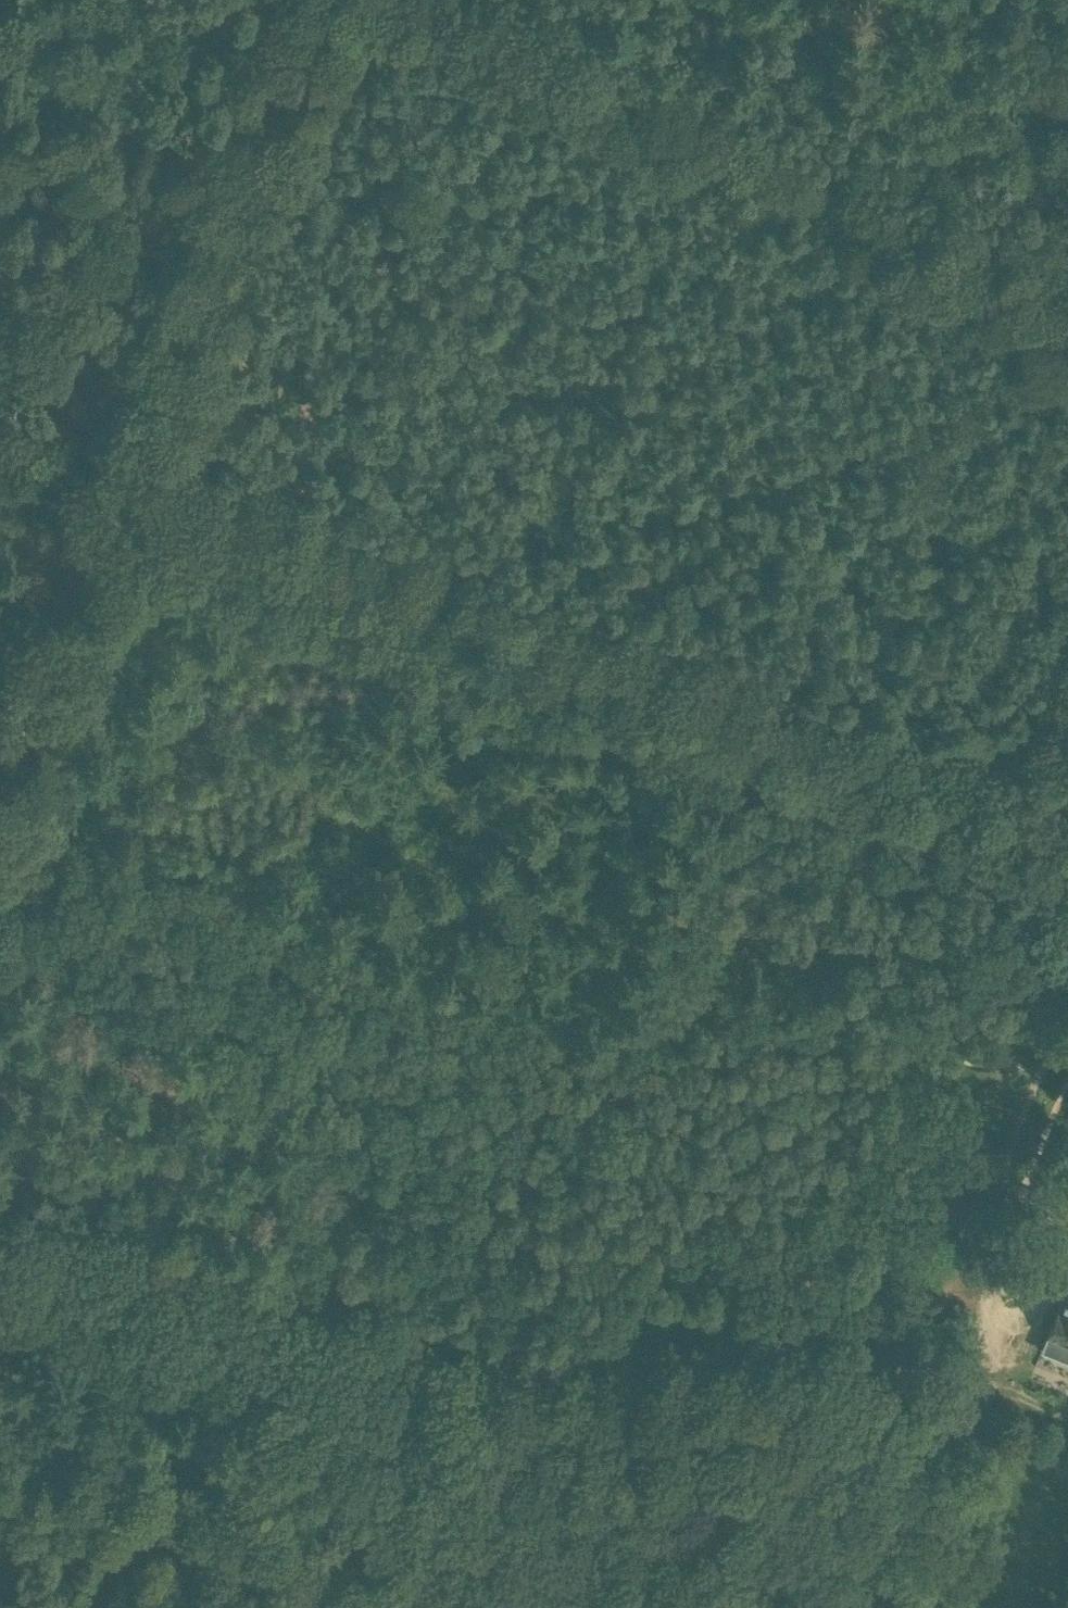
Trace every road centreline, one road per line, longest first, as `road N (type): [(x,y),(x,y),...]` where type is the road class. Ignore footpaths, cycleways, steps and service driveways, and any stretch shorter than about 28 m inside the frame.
road 1 (track): [(148,458),(1067,825)]
road 2 (track): [(0,1225),(513,1418),(583,1399),(951,1373)]
road 3 (track): [(0,792),(148,458),(327,0)]
road 4 (unclassified): [(855,1607),(951,1373)]
road 5 (track): [(513,1418),(439,1607)]

